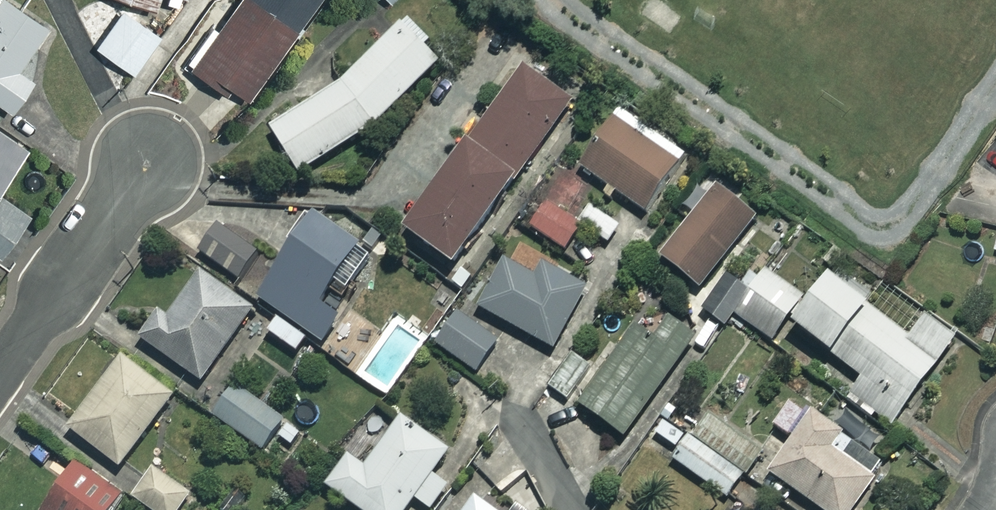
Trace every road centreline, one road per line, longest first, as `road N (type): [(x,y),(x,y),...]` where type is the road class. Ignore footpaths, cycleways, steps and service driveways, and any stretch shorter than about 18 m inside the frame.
road 1 (residential): [(154,158),(0,373)]

